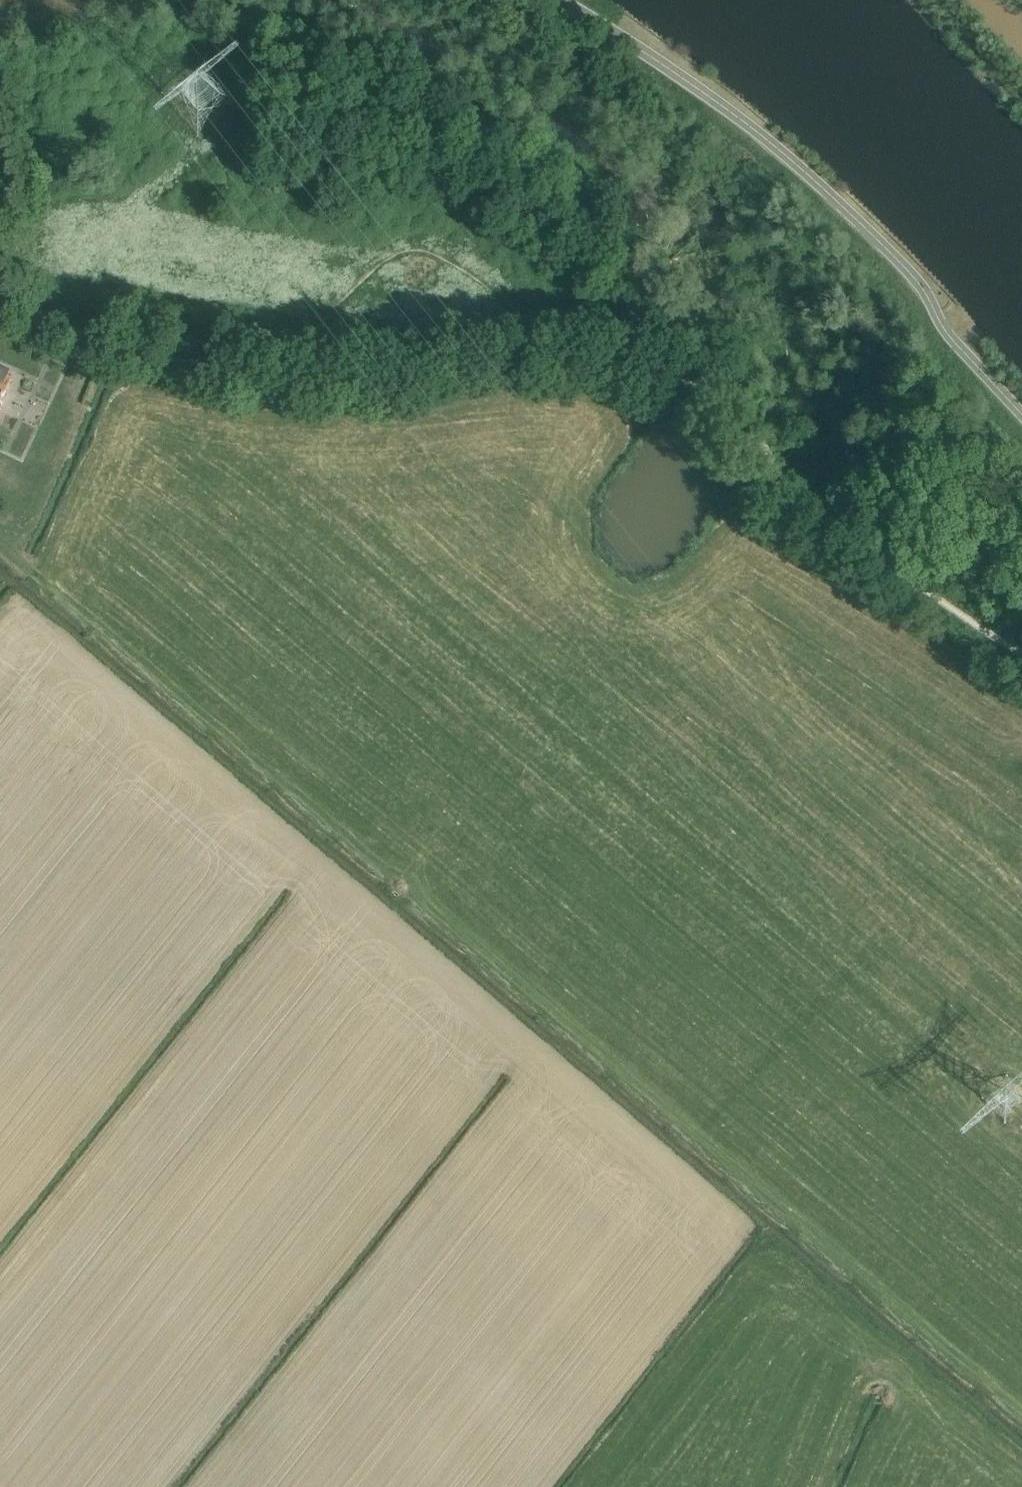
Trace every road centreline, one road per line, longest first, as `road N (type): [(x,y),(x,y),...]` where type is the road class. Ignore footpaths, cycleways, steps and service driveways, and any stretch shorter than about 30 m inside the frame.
road 1 (unclassified): [(547,0),(696,92),(810,179),(1021,442)]

